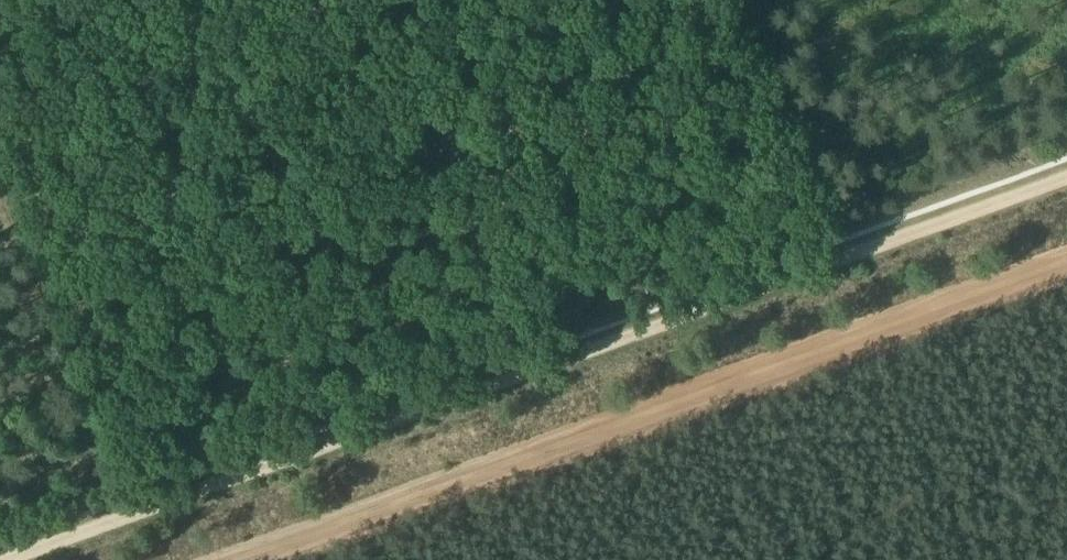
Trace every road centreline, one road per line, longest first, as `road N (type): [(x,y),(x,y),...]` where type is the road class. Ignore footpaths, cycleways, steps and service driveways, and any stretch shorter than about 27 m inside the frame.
road 1 (track): [(4,559),(1066,178)]
road 2 (track): [(237,559),(1066,261)]

